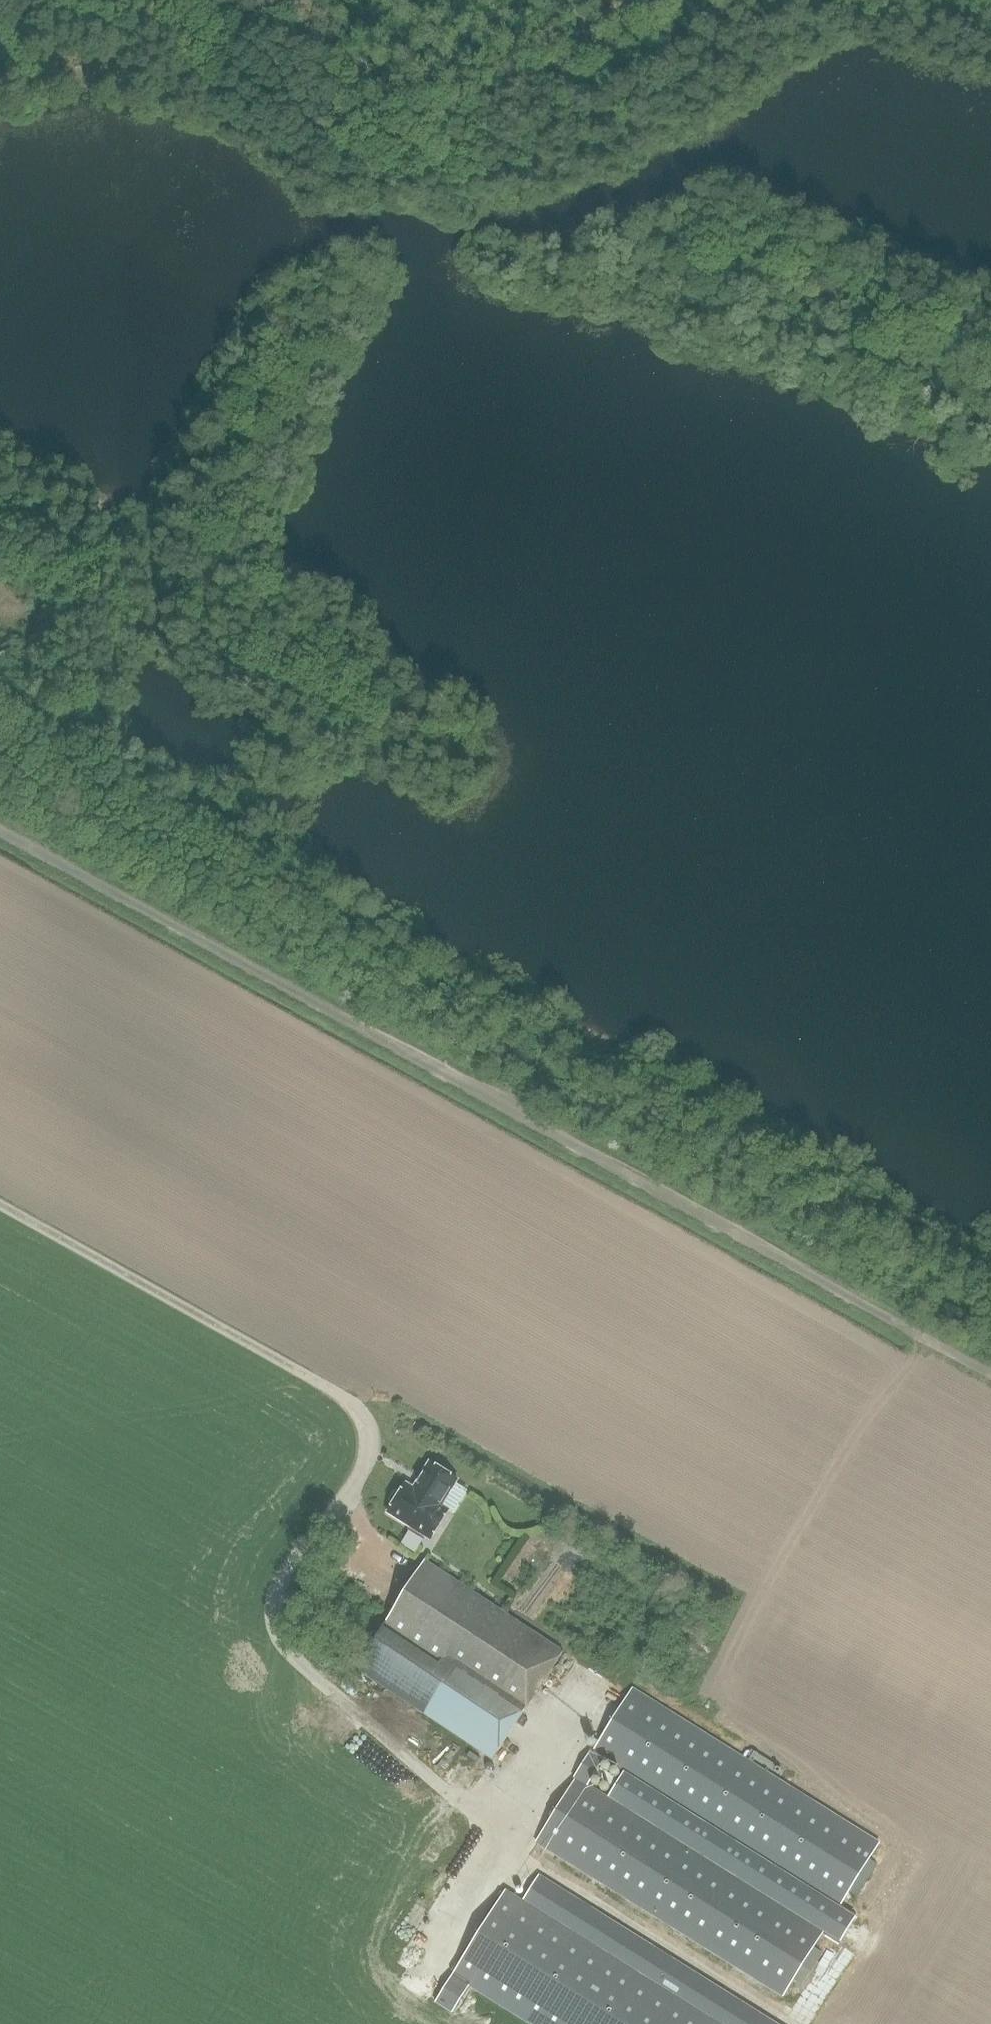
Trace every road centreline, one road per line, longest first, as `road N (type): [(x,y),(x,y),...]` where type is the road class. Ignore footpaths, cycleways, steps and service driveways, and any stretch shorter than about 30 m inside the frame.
road 1 (unclassified): [(0,832),(990,1377)]

